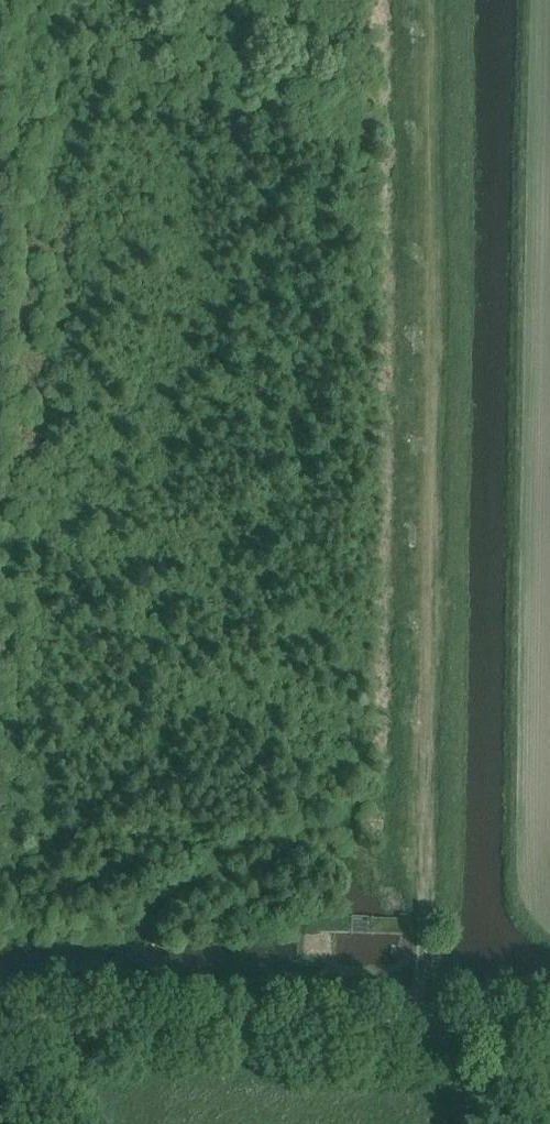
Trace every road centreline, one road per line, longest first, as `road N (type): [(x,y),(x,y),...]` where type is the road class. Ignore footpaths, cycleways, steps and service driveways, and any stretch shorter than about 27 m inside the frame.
road 1 (tertiary): [(549,1031),(0,1026)]

